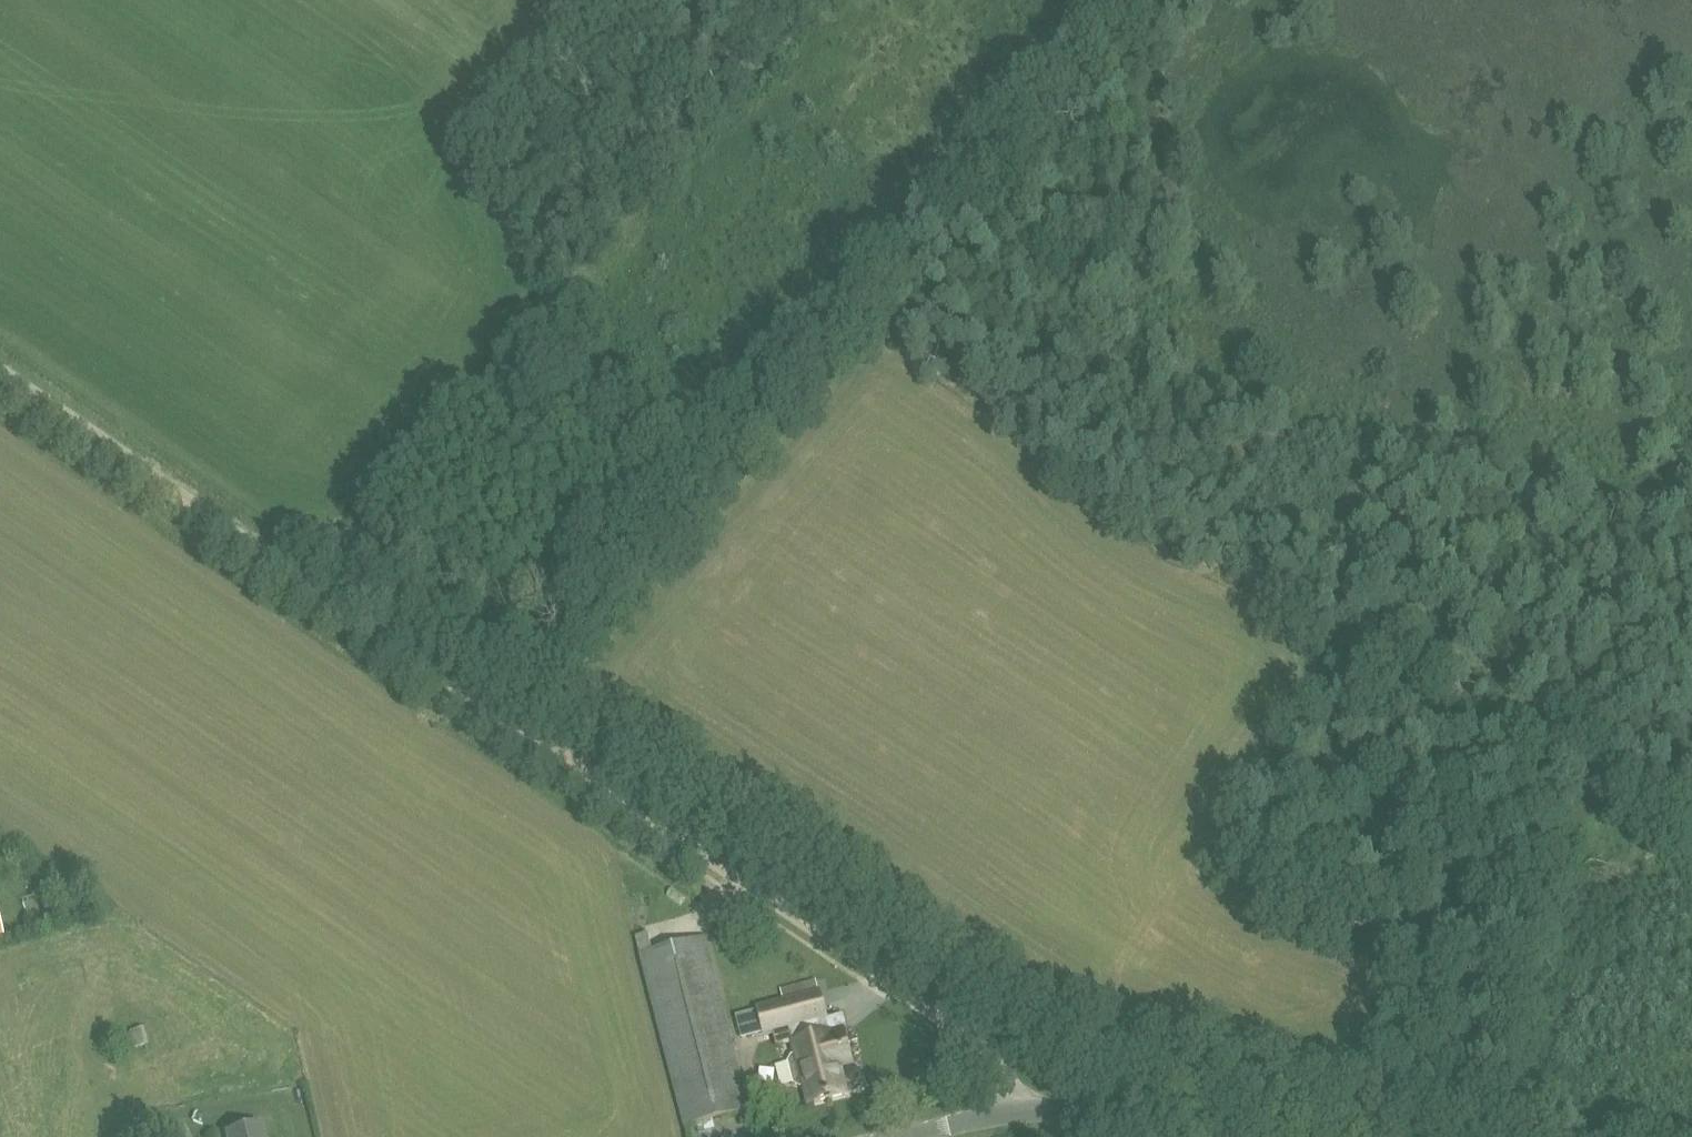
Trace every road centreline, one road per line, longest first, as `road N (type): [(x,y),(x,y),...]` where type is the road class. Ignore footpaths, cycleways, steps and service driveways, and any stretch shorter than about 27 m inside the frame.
road 1 (track): [(883,979),(0,374)]
road 2 (unclassified): [(1025,1112),(980,1050),(883,979)]
road 3 (tertiary): [(1216,1136),(1080,1109),(1025,1112)]

